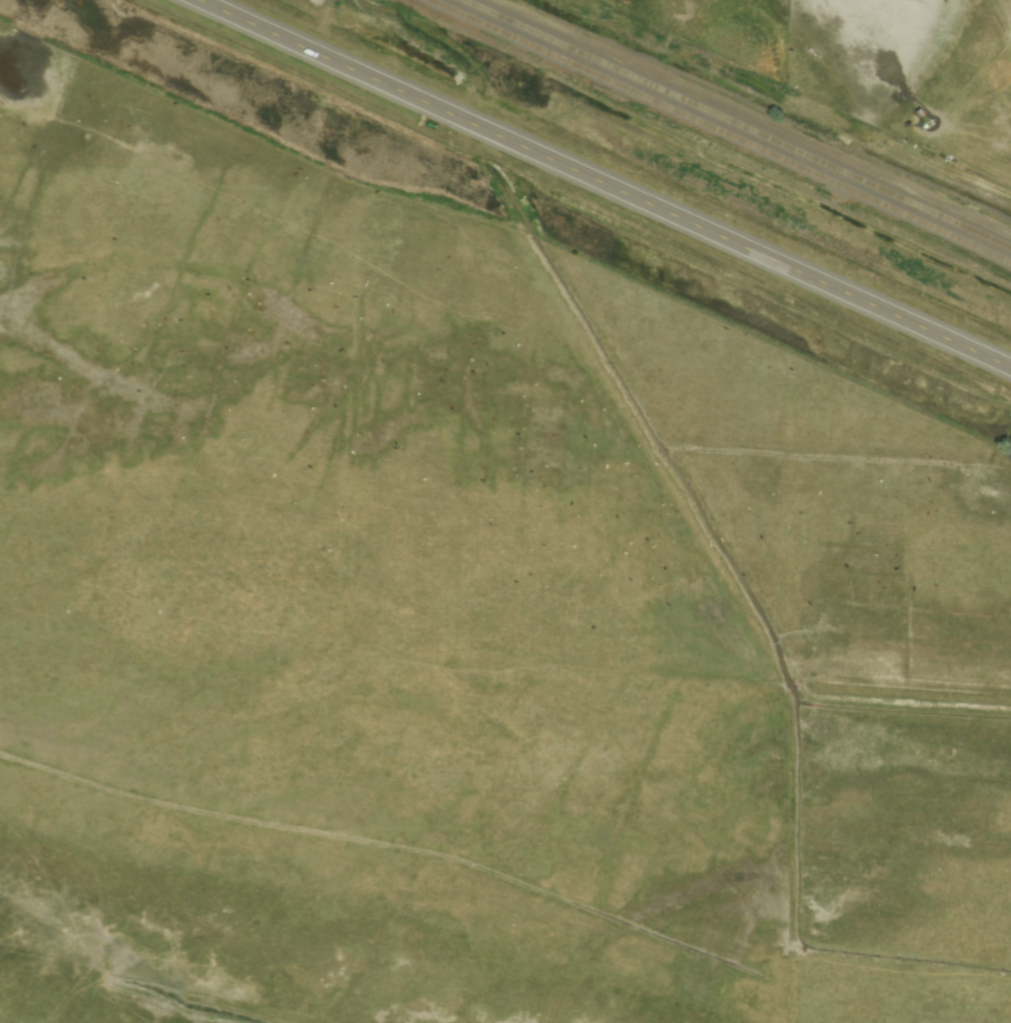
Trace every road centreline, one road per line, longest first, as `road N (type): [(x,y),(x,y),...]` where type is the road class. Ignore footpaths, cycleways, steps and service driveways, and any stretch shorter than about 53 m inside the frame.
road 1 (secondary): [(1010,367),(204,0)]

